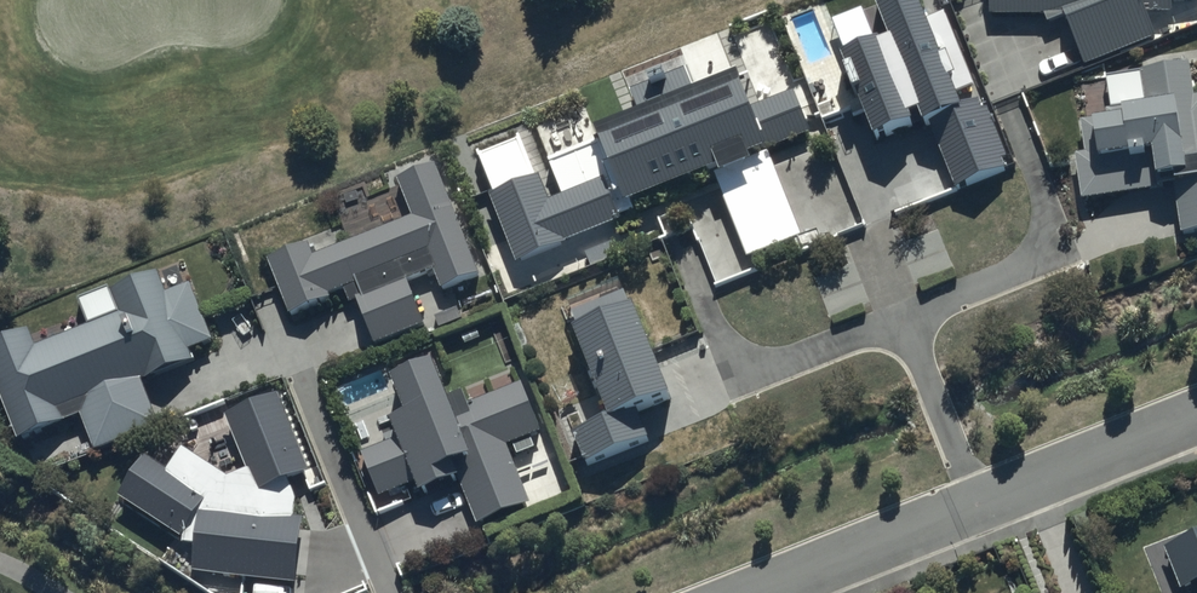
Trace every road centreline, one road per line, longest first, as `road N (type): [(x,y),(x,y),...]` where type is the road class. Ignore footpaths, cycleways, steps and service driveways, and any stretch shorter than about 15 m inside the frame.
road 1 (residential): [(760,592),(1196,417)]

